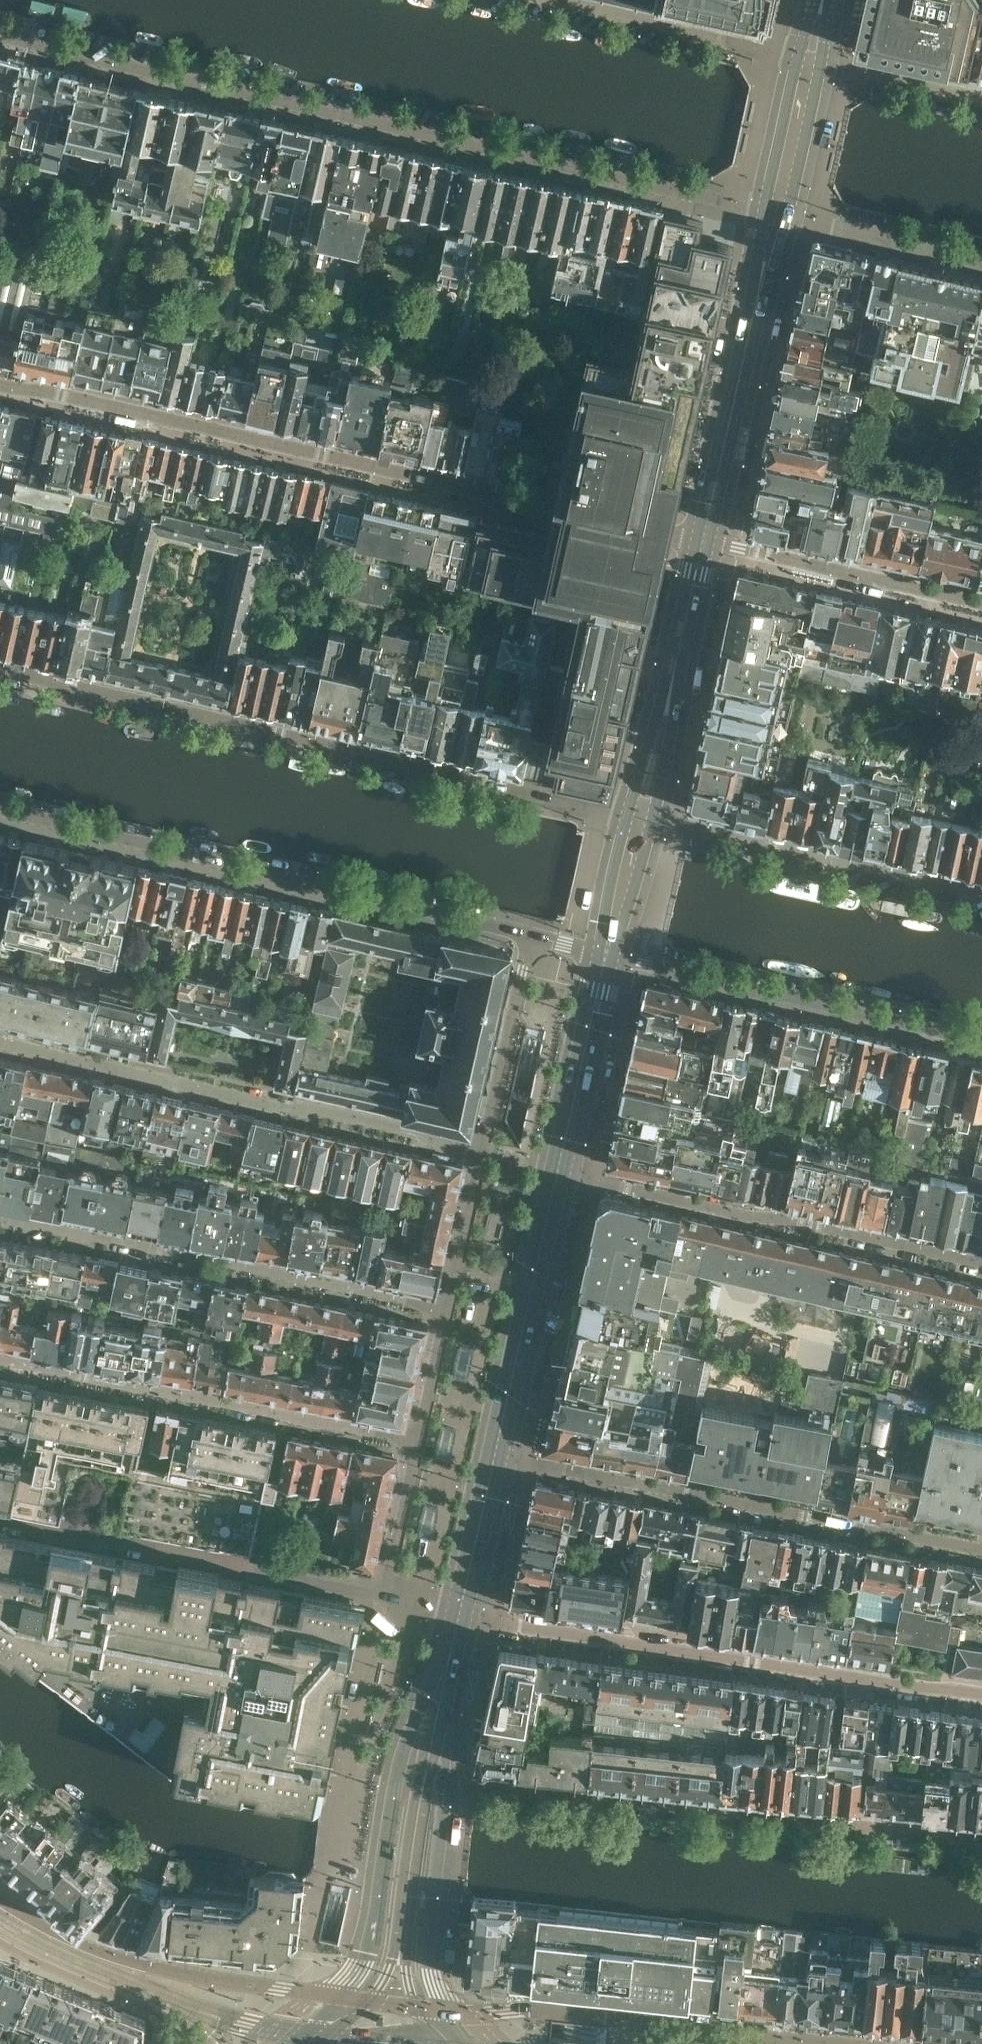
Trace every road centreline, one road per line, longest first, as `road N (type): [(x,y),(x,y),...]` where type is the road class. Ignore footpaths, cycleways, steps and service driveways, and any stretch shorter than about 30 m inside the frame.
road 1 (residential): [(0,38),(779,211)]
road 2 (residential): [(705,542),(0,382)]
road 3 (residential): [(643,818),(0,668)]
road 4 (residential): [(0,816),(531,934)]
road 5 (residential): [(444,1786),(981,1838)]
road 6 (residential): [(981,1697),(459,1618)]
road 7 (residential): [(0,1042),(485,1152)]
road 8 (residential): [(495,1457),(981,1551)]
road 9 (residential): [(449,1309),(0,1219)]
road 10 (residential): [(981,1269),(558,1172)]
road 11 (residential): [(419,1441),(0,1364)]
road 12 (residential): [(382,1594),(0,1521)]
road 13 (residential): [(608,954),(981,1049)]
road 14 (tertiary): [(802,2043),(546,2011),(440,2010)]
road 15 (unclassified): [(337,1996),(153,1969),(59,1934),(0,1901)]
road 16 (residential): [(981,897),(643,818)]
road 17 (residential): [(444,1686),(412,1729),(373,1939),(337,1996)]
road 18 (residential): [(495,1457),(558,1172)]
road 19 (residential): [(981,605),(705,542)]
road 20 (residential): [(761,284),(705,542)]
road 21 (residential): [(813,54),(577,0)]
road 22 (residential): [(440,2010),(428,1963),(444,1786)]
road 23 (residential): [(558,1172),(608,954)]
road 24 (residential): [(485,1152),(531,934)]
road 25 (residential): [(779,211),(981,258)]
road 26 (residential): [(981,94),(813,54)]
road 27 (residential): [(459,1618),(495,1457)]
road 28 (residential): [(449,1309),(485,1152)]
road 29 (residential): [(779,211),(813,54)]
road 30 (residential): [(382,1594),(419,1441)]
road 31 (residential): [(705,542),(670,695)]
road 32 (residential): [(608,954),(643,818)]
road 33 (residential): [(419,1441),(449,1309)]
road 34 (residential): [(670,695),(636,790),(643,818)]
road 35 (residential): [(643,818),(660,791),(670,695)]

